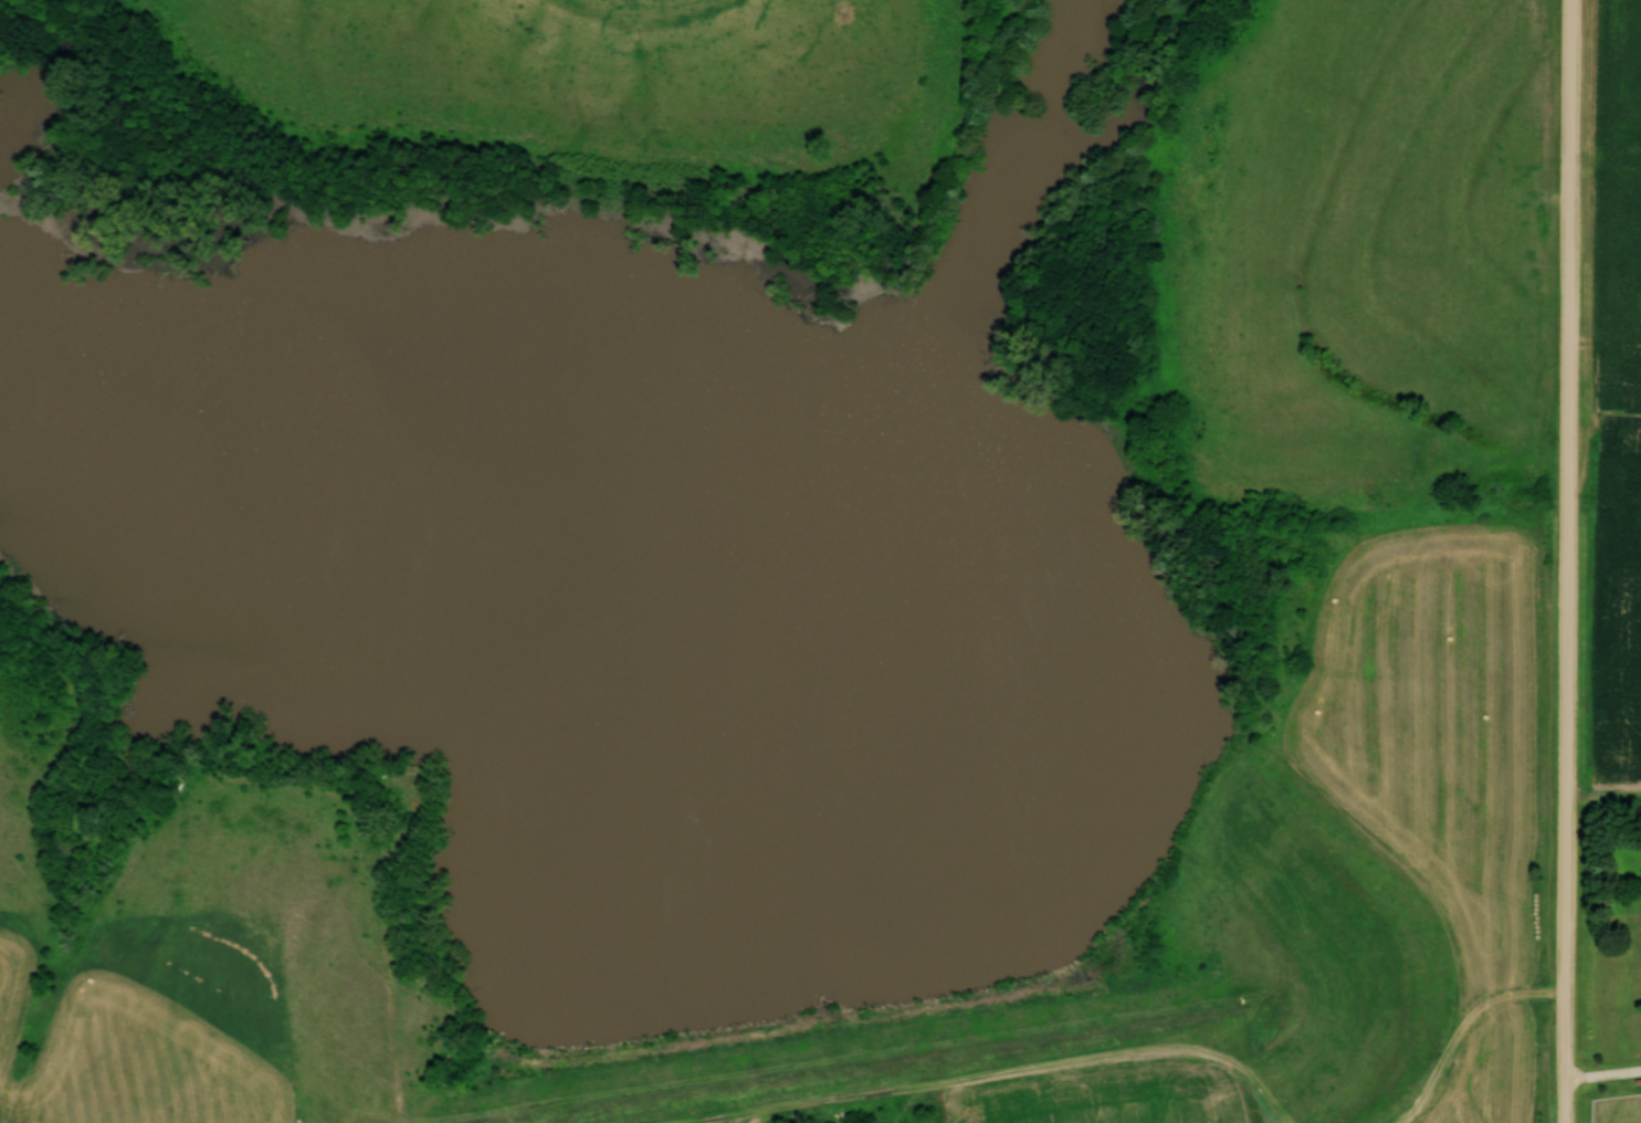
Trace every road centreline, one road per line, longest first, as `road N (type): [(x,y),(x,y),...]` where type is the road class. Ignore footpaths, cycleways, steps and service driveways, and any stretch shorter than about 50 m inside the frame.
road 1 (residential): [(1572,1122),(1577,0)]

